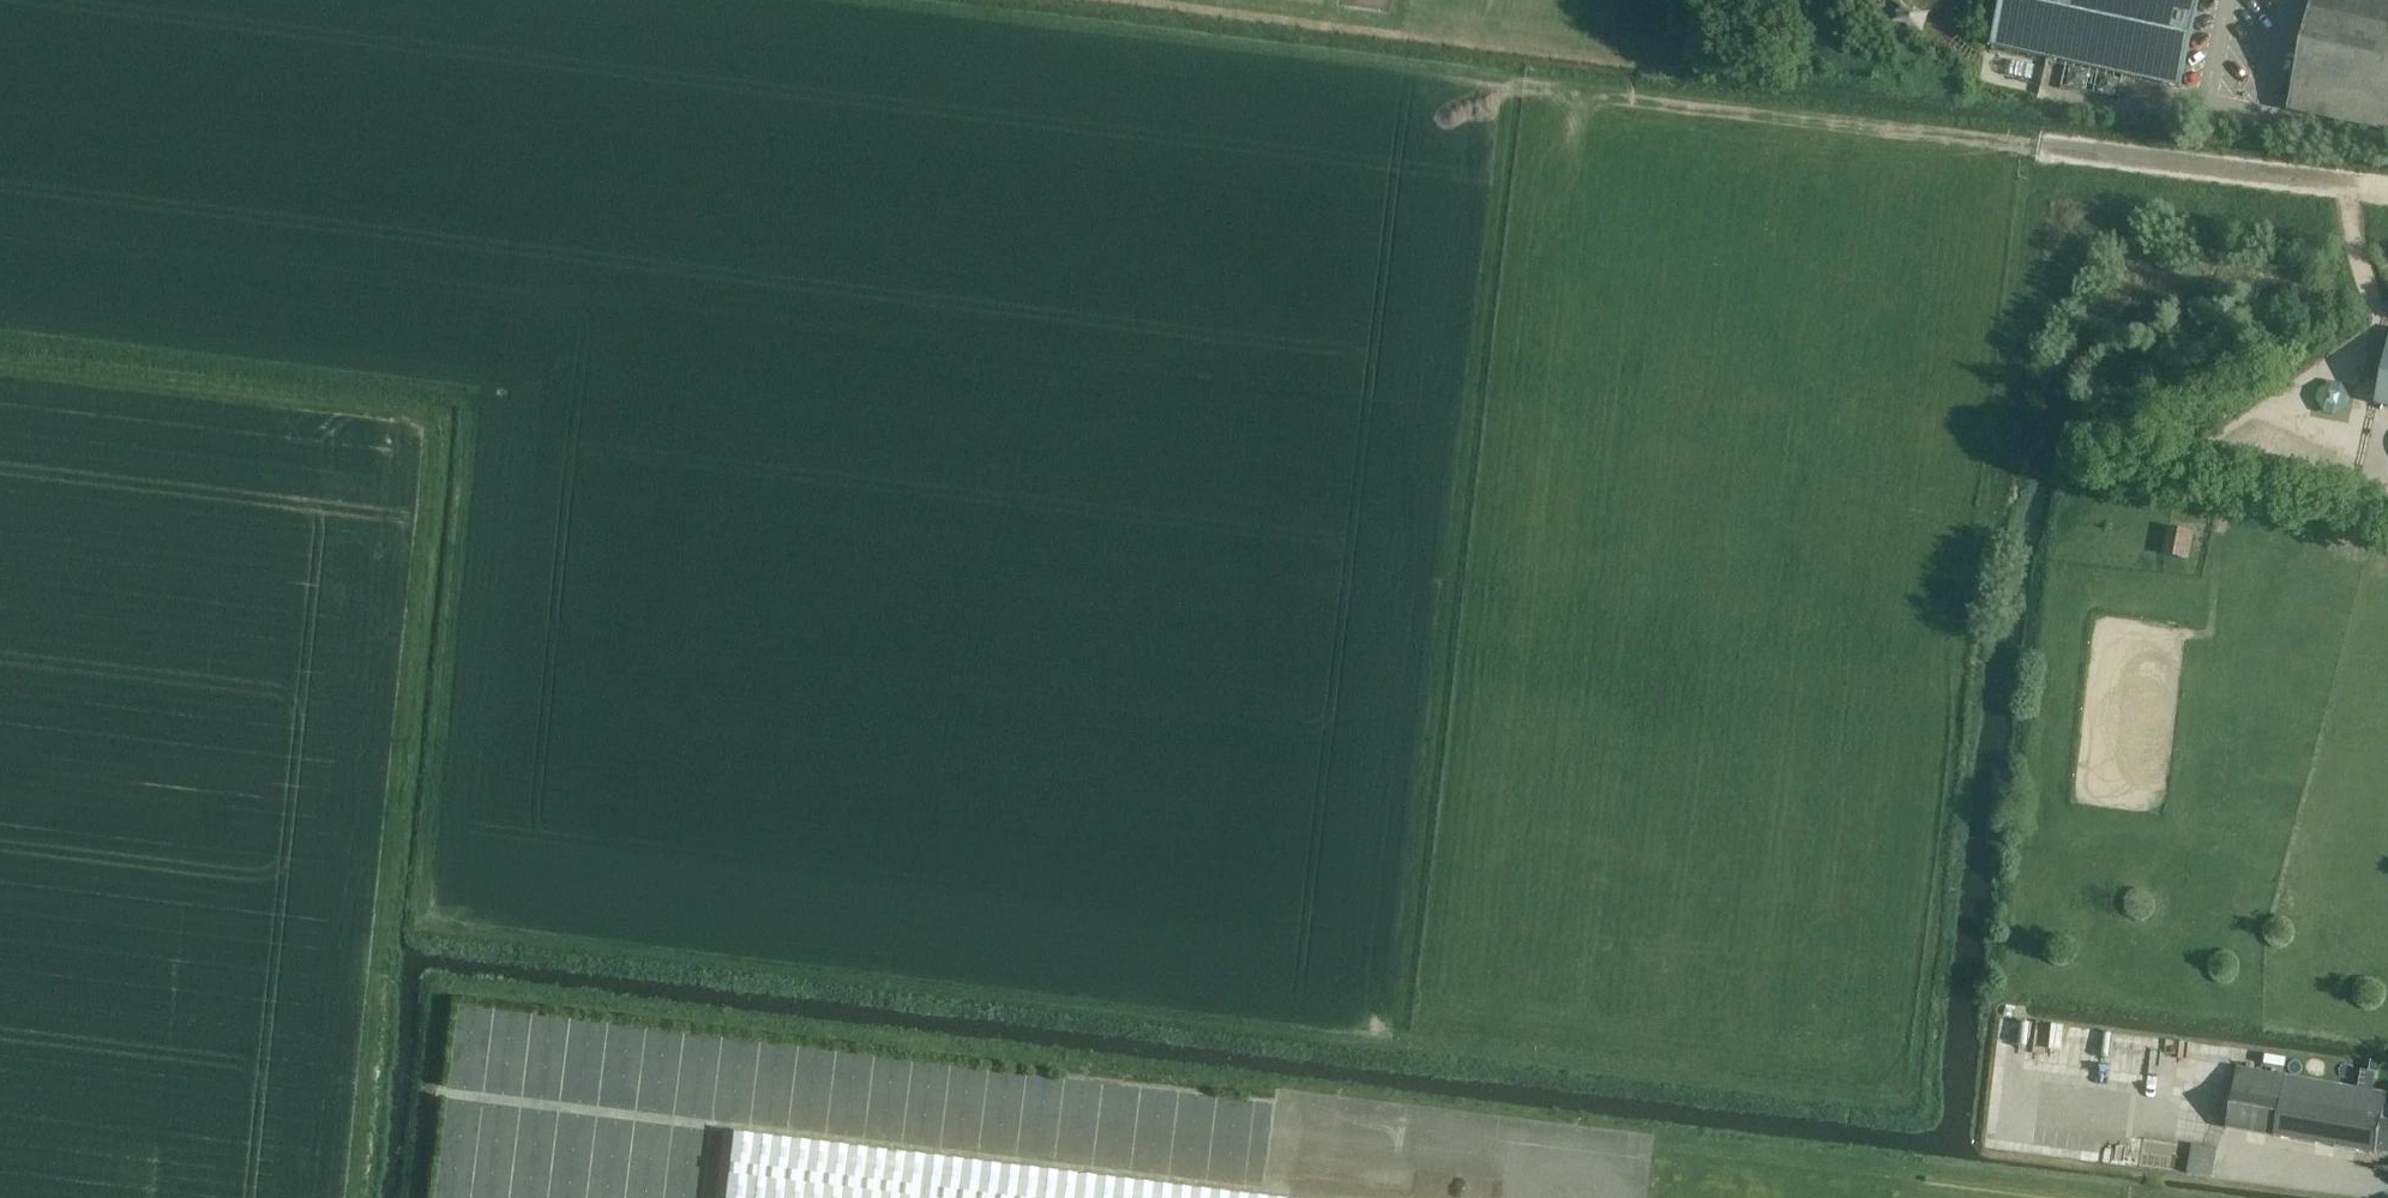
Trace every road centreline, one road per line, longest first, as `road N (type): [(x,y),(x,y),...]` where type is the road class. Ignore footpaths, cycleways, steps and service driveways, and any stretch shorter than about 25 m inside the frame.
road 1 (track): [(2387,195),(840,0)]

